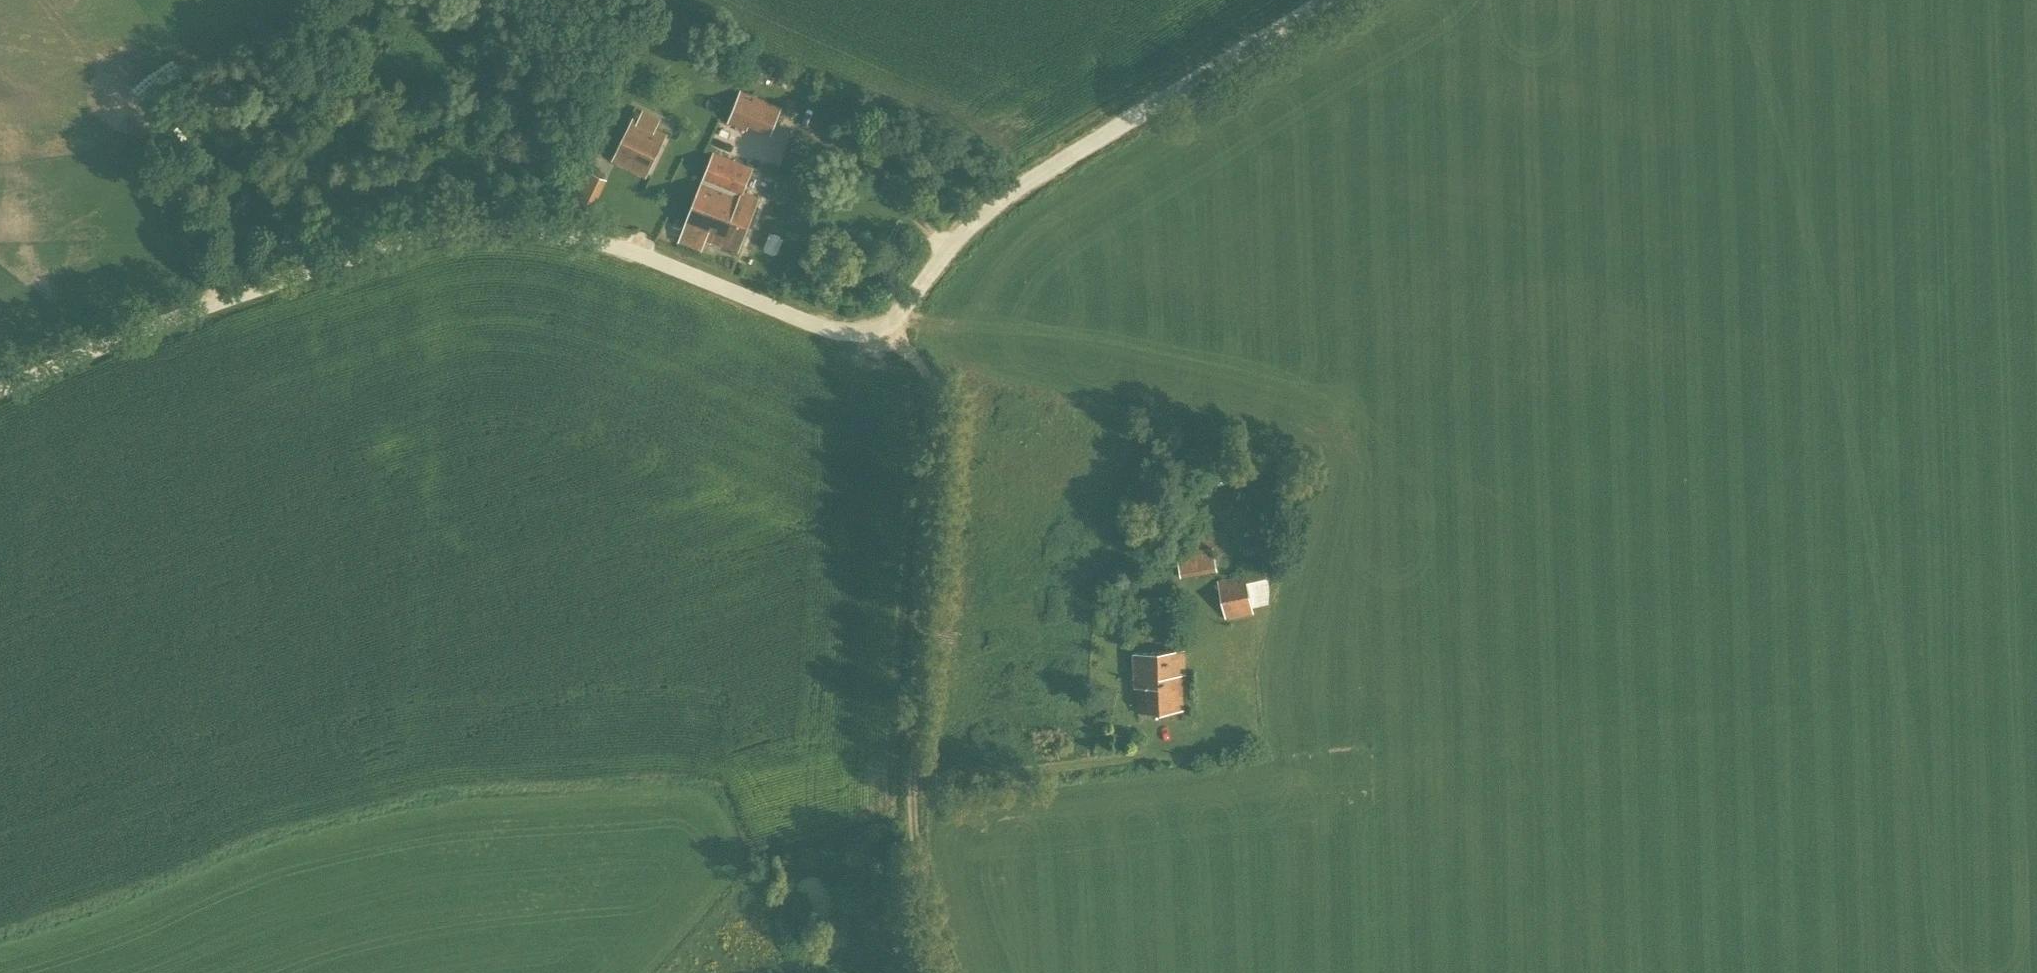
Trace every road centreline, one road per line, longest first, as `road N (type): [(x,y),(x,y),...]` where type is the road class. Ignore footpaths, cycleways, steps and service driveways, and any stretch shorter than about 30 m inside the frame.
road 1 (unclassified): [(0,393),(420,241),(529,229),(642,253),(844,336),(887,330)]
road 2 (unclassified): [(938,972),(920,922),(906,789),(921,419),(887,330)]
road 3 (unclassified): [(887,330),(1005,202),(1336,0)]

